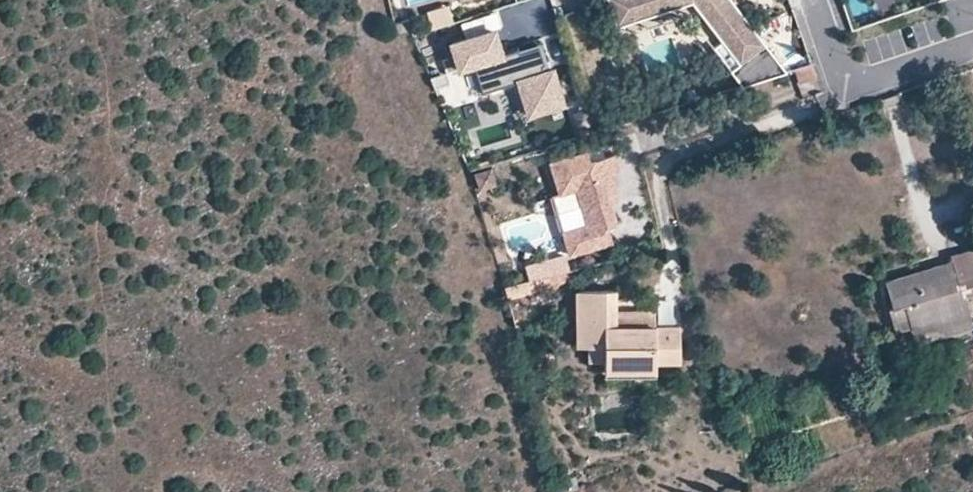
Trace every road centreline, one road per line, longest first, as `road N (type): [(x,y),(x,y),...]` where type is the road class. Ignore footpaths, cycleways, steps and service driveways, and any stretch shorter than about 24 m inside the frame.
road 1 (residential): [(972,47),(850,81),(833,76),(809,0)]

